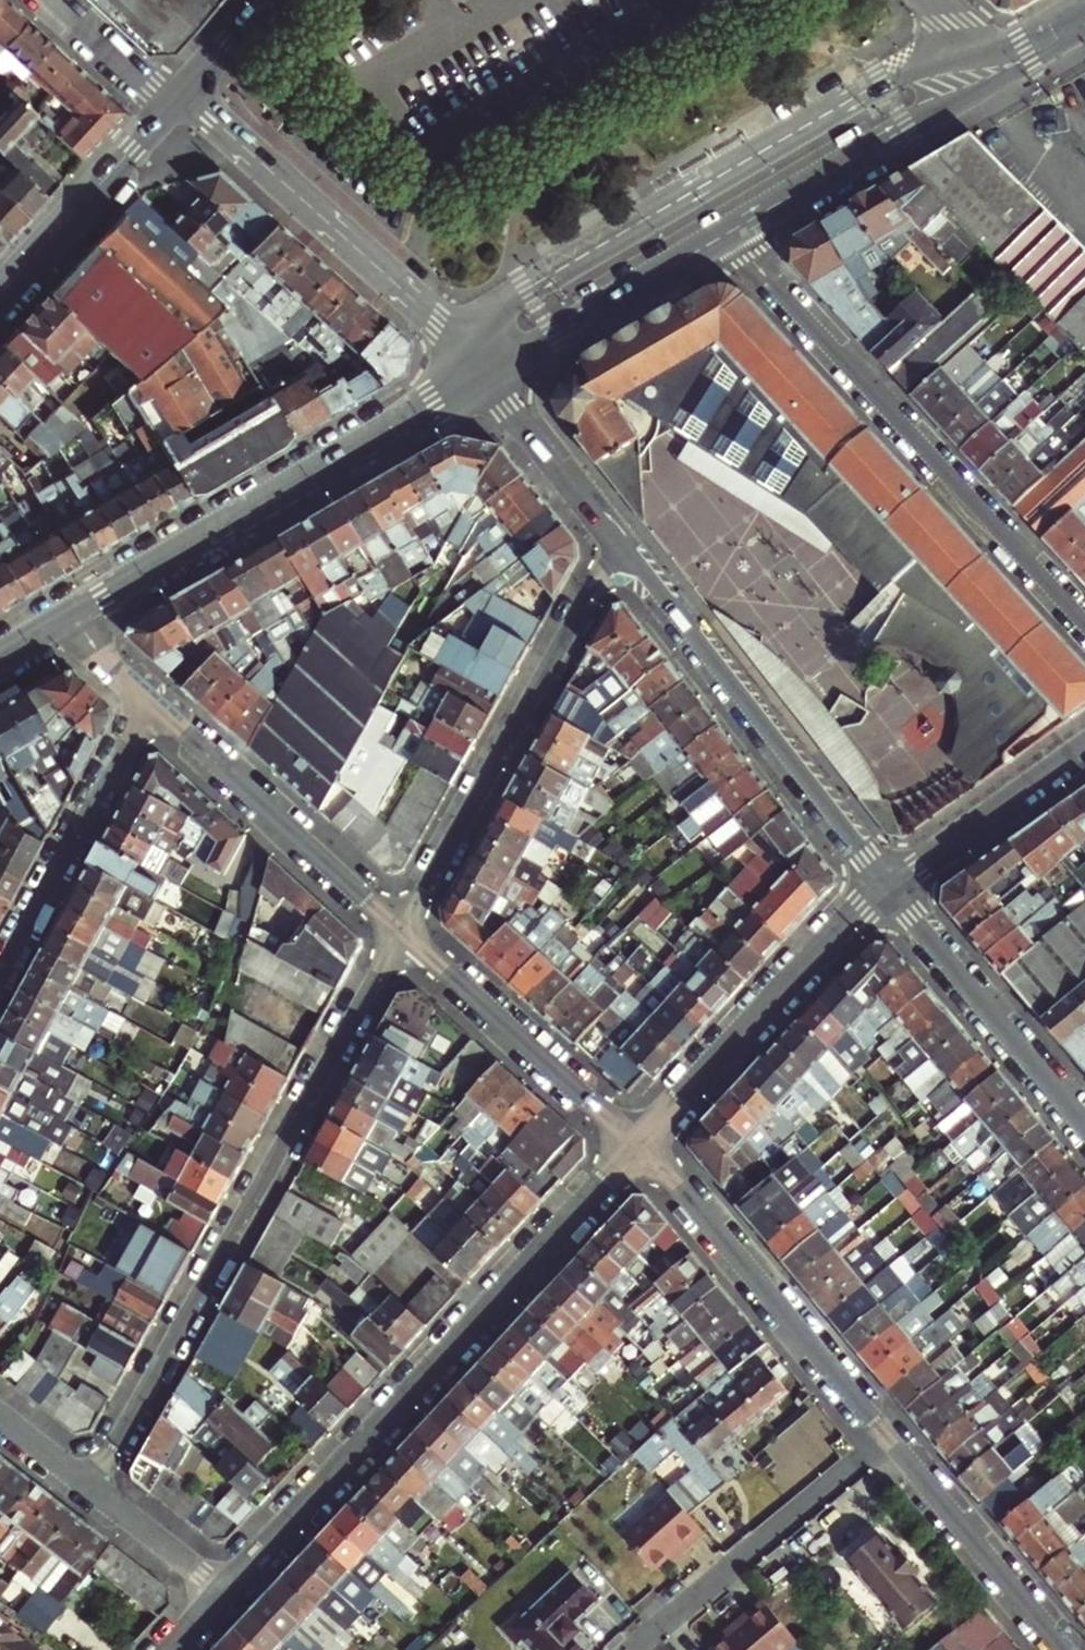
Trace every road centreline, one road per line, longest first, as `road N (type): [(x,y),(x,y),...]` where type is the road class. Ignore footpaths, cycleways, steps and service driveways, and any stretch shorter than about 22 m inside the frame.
road 1 (residential): [(403,932),(90,1480)]
road 2 (residential): [(641,1147),(232,1591)]
road 3 (secondary): [(978,61),(885,88),(508,310),(464,352)]
road 4 (residential): [(720,229),(1084,623)]
road 5 (residential): [(617,549),(403,932)]
road 6 (residential): [(890,888),(617,549)]
road 7 (residential): [(464,352),(183,93)]
road 8 (residential): [(641,1147),(889,1436)]
road 9 (secondary): [(67,618),(388,431)]
road 10 (residential): [(890,888),(844,926),(641,1147)]
road 11 (residential): [(152,703),(403,932)]
road 12 (residential): [(889,1436),(634,1649)]
road 13 (residential): [(403,932),(641,1147)]
road 14 (residential): [(152,703),(0,984)]
road 15 (secondary): [(720,229),(904,122),(992,87)]
road 16 (residential): [(1084,1120),(890,888)]
road 17 (secondary): [(481,372),(720,229)]
road 18 (residential): [(889,1436),(1066,1649)]
road 19 (residential): [(0,292),(168,108)]
road 20 (residential): [(1084,754),(890,888)]
road 21 (residential): [(617,549),(481,372)]
road 22 (residential): [(90,1480),(232,1591)]
road 23 (residential): [(168,108),(51,0)]
road 24 (residential): [(183,93),(266,0)]
road 25 (residential): [(67,618),(152,703)]

